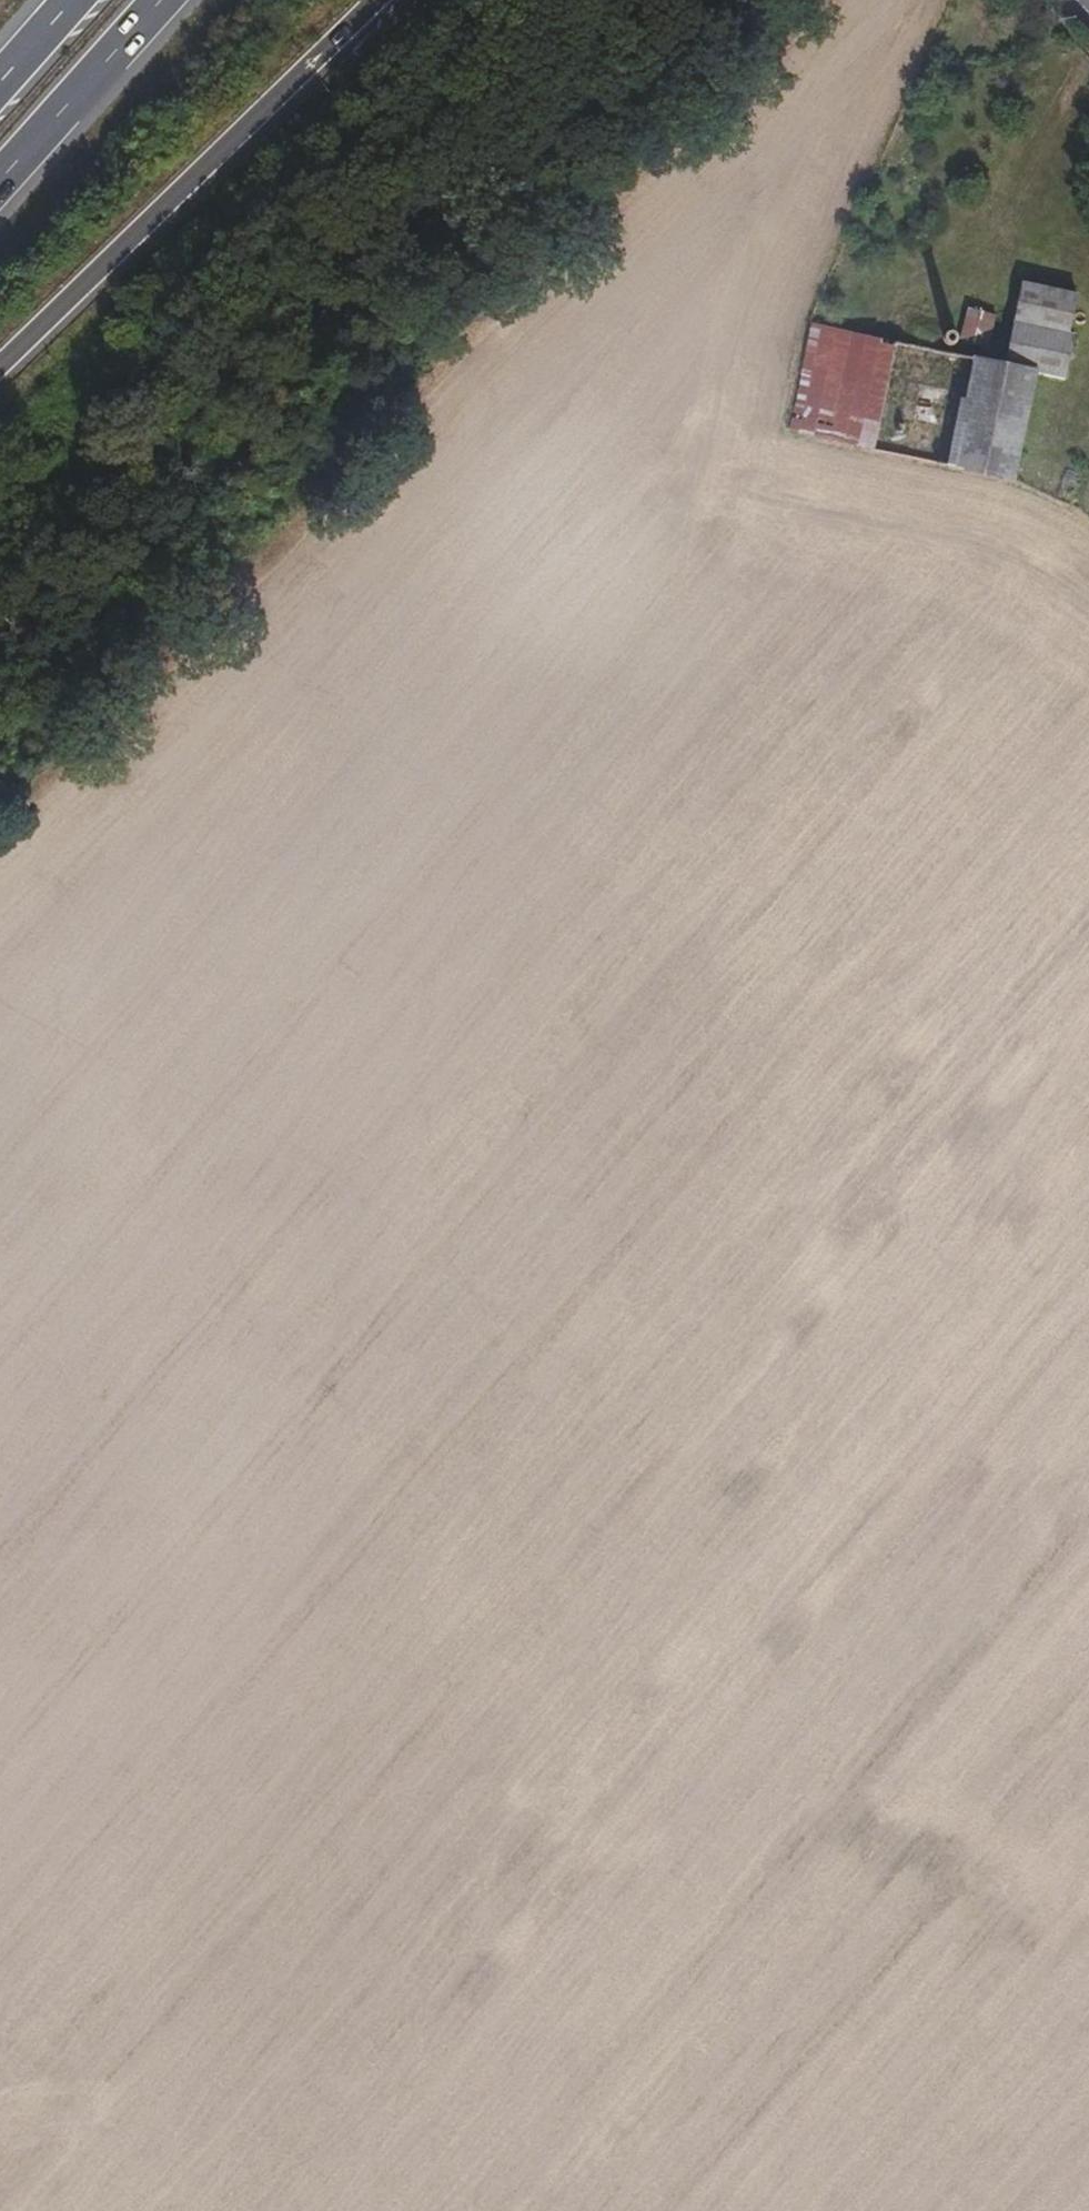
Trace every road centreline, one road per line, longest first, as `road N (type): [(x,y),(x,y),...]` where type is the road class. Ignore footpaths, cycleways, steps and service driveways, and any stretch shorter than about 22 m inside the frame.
road 1 (trunk): [(0,381),(388,0)]
road 2 (trunk): [(0,176),(156,0)]

